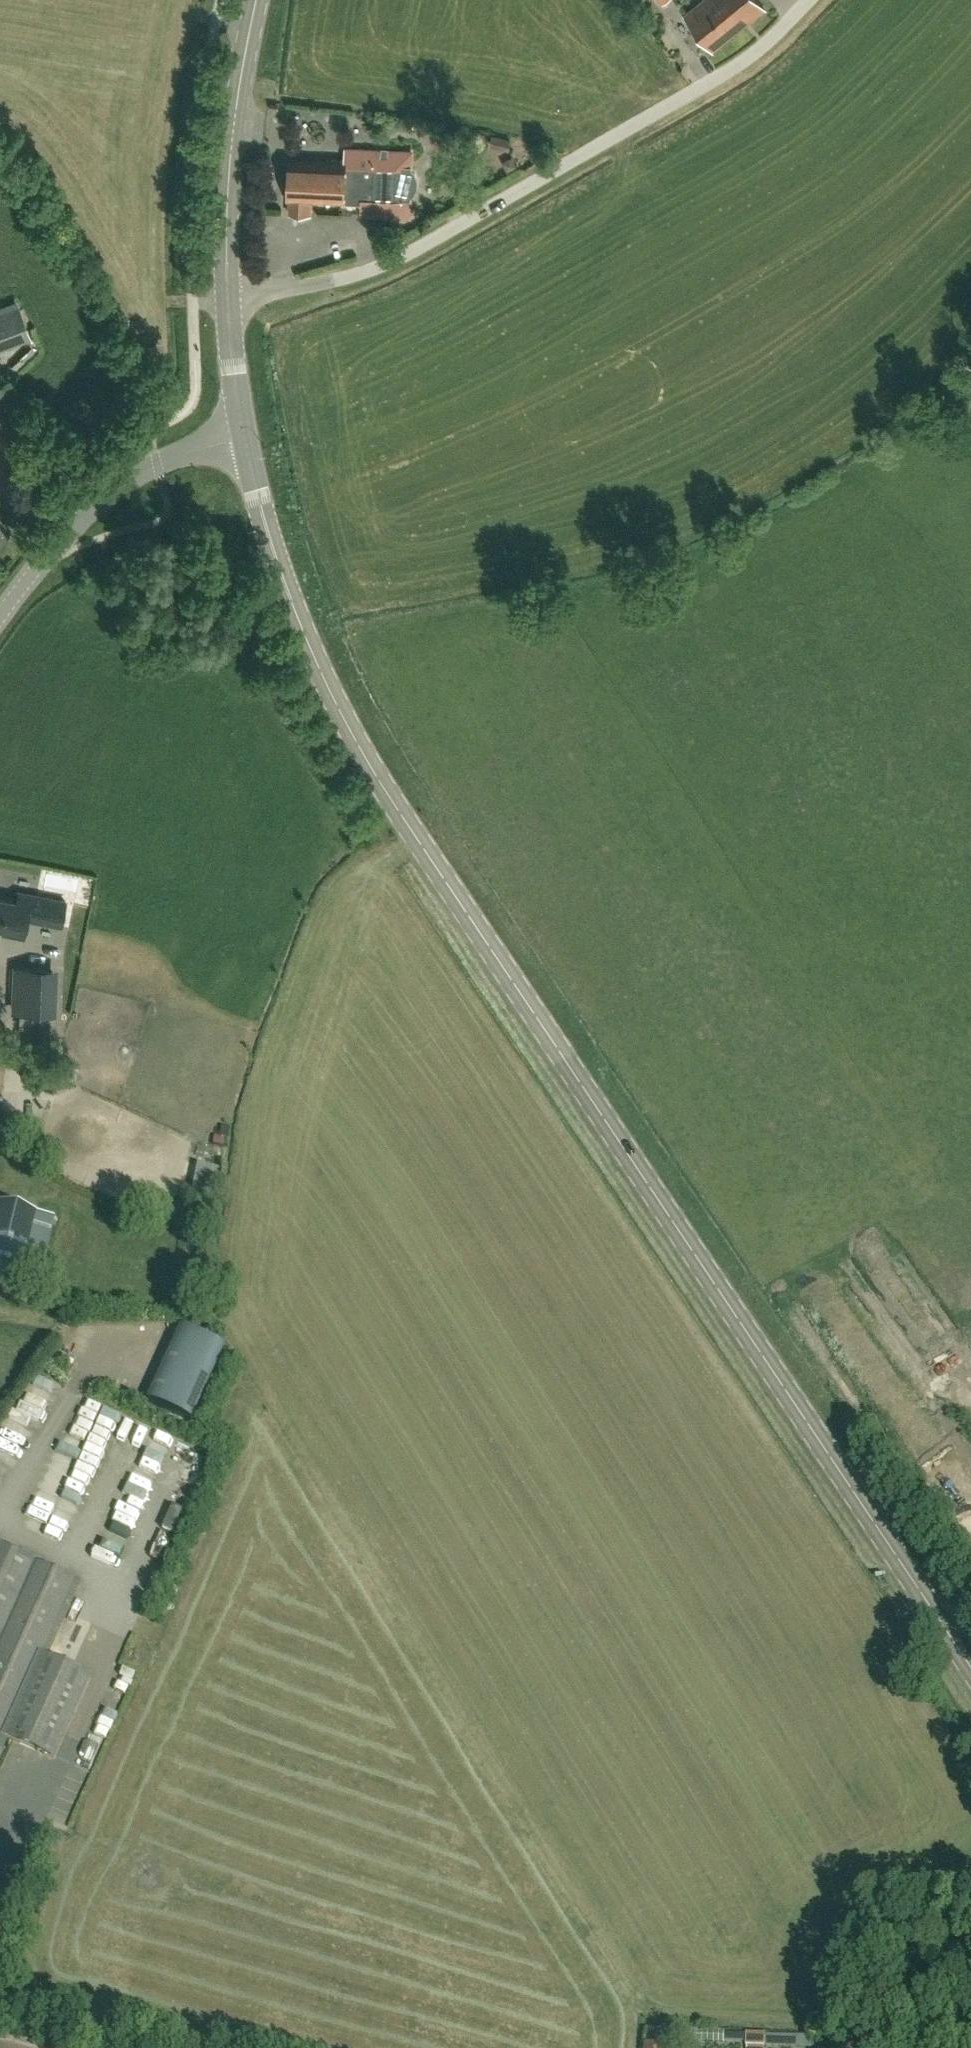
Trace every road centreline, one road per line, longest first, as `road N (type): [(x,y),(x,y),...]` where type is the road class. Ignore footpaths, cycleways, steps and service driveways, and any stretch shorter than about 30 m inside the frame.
road 1 (tertiary): [(970,1667),(357,739),(273,550),(240,428)]
road 2 (unclassified): [(224,297),(396,262),(716,80),(814,0)]
road 3 (tertiary): [(224,297),(228,122),(254,0)]
road 4 (unclassified): [(82,519),(158,464),(240,428)]
road 5 (tertiary): [(240,428),(224,297)]

